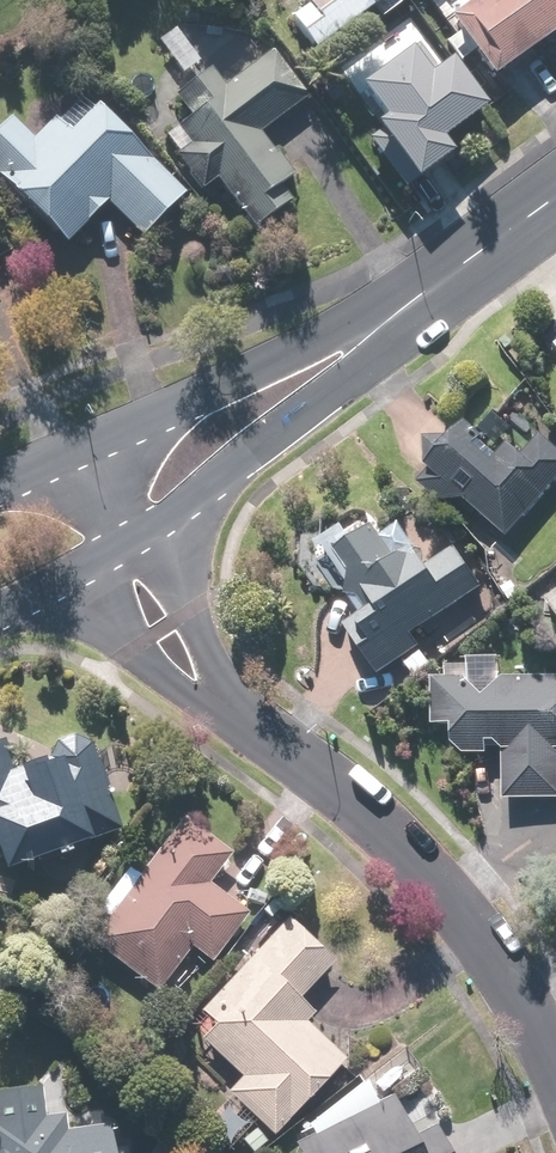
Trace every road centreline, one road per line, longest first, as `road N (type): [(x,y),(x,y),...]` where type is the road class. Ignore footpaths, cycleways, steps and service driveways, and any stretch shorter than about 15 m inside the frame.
road 1 (residential): [(219,705),(324,778),(435,884),(555,1070)]
road 2 (secondary): [(384,329),(323,396),(133,527)]
road 3 (secondary): [(91,453),(241,378),(384,329)]
road 4 (secondary): [(384,329),(555,196)]
road 5 (residential): [(219,705),(164,668),(137,630),(101,547)]
road 6 (residential): [(133,527),(177,599),(219,705)]

